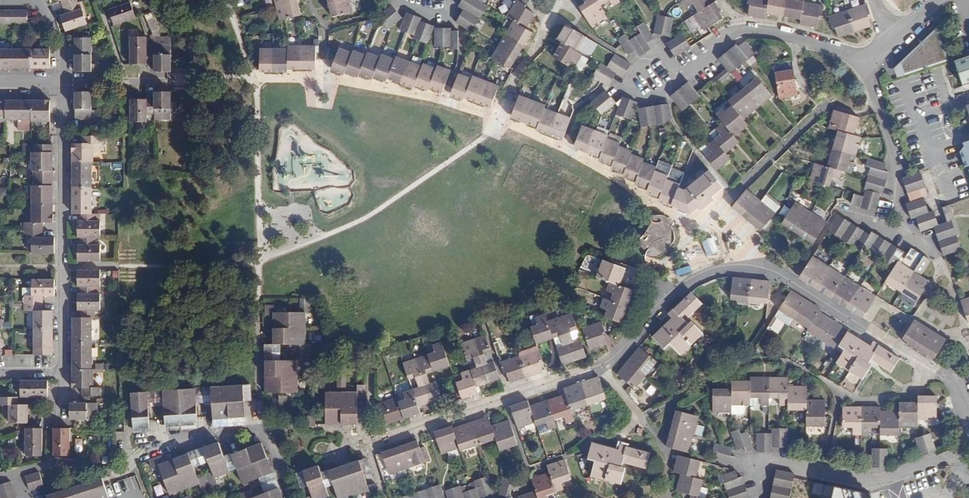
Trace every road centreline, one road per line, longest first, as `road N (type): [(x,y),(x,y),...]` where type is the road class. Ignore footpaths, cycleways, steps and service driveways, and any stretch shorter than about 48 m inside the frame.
road 1 (residential): [(936,0),(865,58),(747,32),(678,72),(644,75)]
road 2 (residential): [(496,119),(562,0)]

